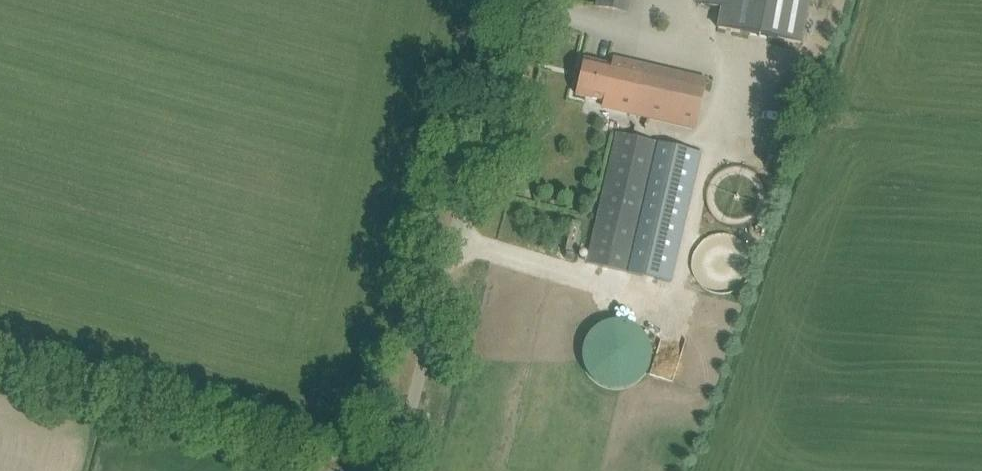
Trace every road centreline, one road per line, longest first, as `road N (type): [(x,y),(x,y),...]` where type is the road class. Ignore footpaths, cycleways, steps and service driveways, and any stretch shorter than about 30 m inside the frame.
road 1 (unclassified): [(396,469),(513,0)]
road 2 (unclassified): [(396,469),(0,358)]

